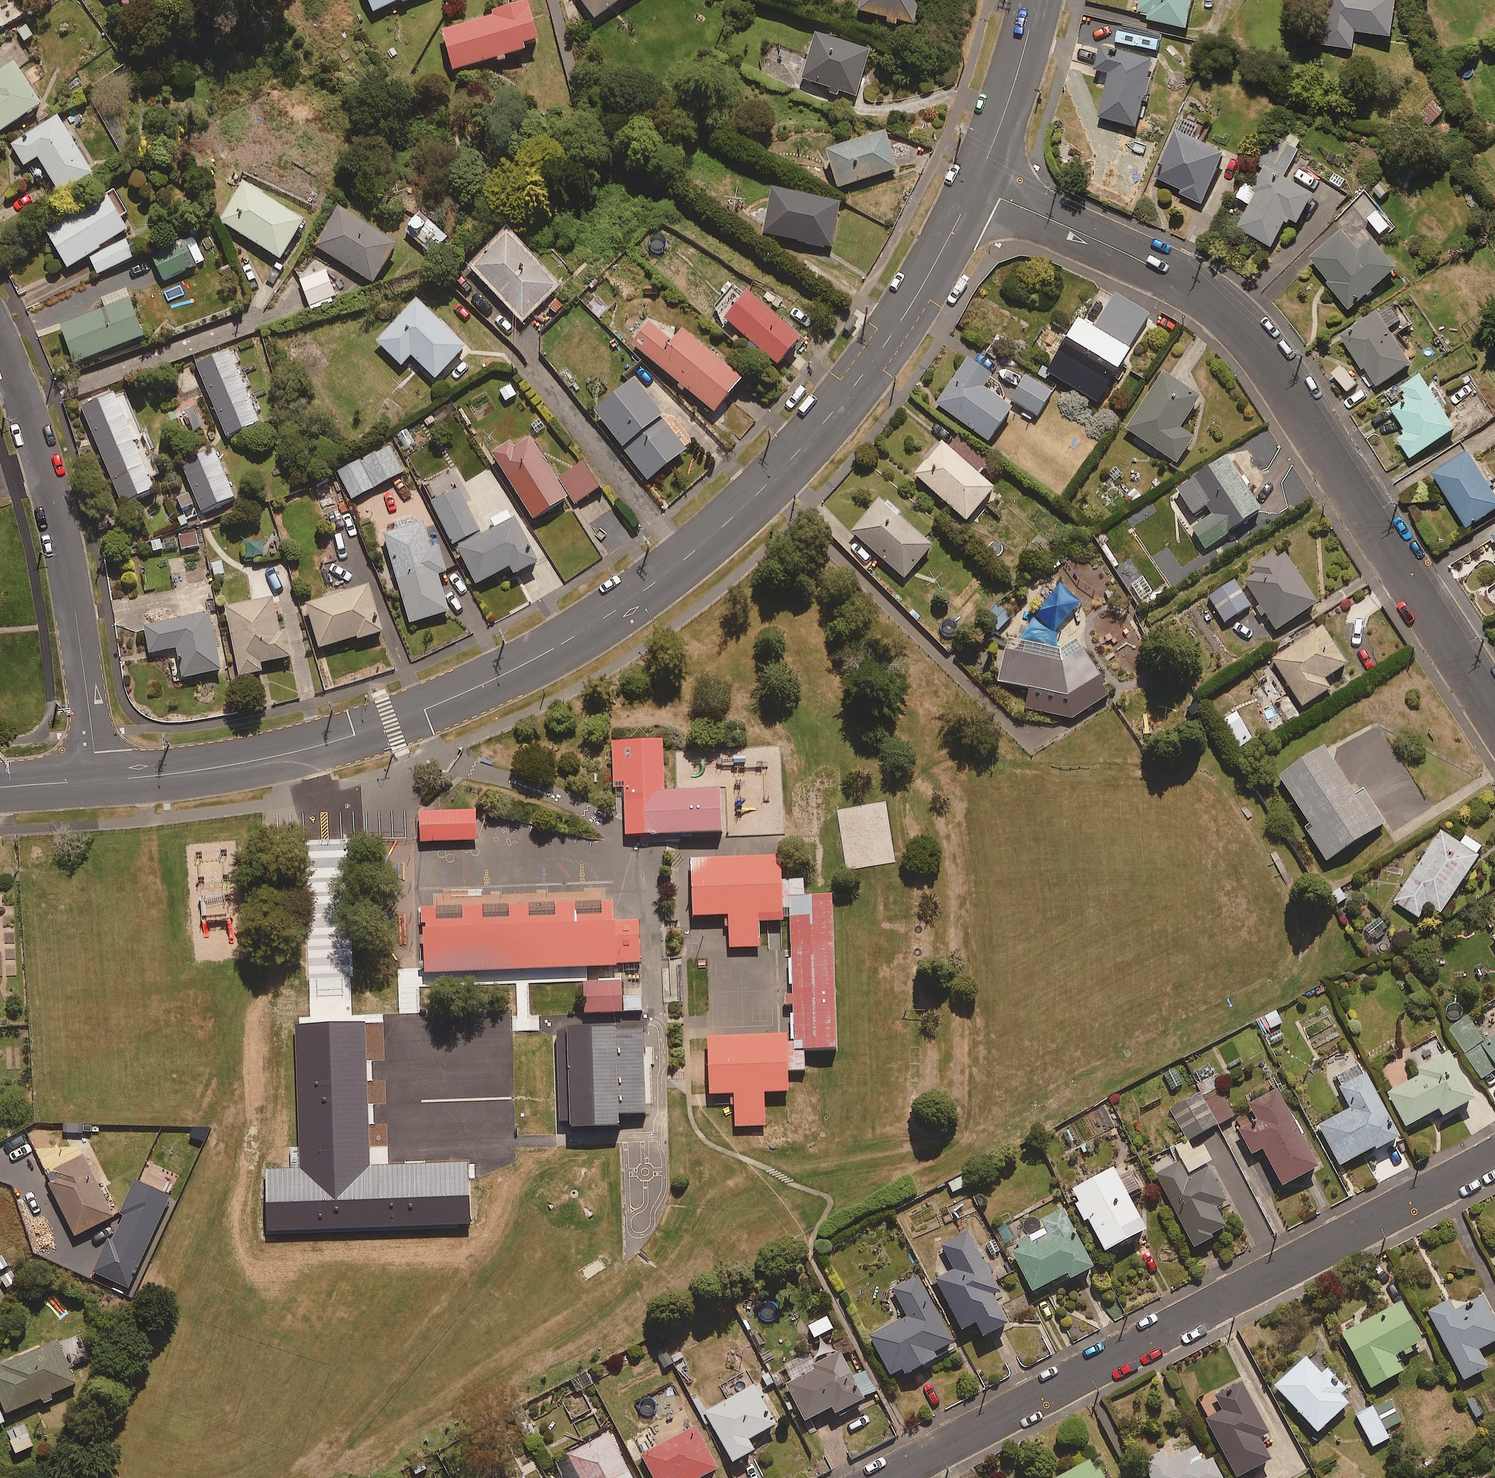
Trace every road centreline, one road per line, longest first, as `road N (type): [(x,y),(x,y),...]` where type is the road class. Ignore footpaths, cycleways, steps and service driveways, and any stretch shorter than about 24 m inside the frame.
road 1 (tertiary): [(973,187),(932,269),(841,401),(721,529),(631,601),(539,658),(390,724),(206,770),(99,781)]
road 2 (residential): [(973,187),(1112,245),(1229,314),(1279,372),(1494,713)]
road 3 (residential): [(1494,1155),(881,1477)]
road 4 (residential): [(99,781),(68,582),(32,429),(0,348)]
road 5 (tertiary): [(1037,0),(1000,130),(973,187)]

